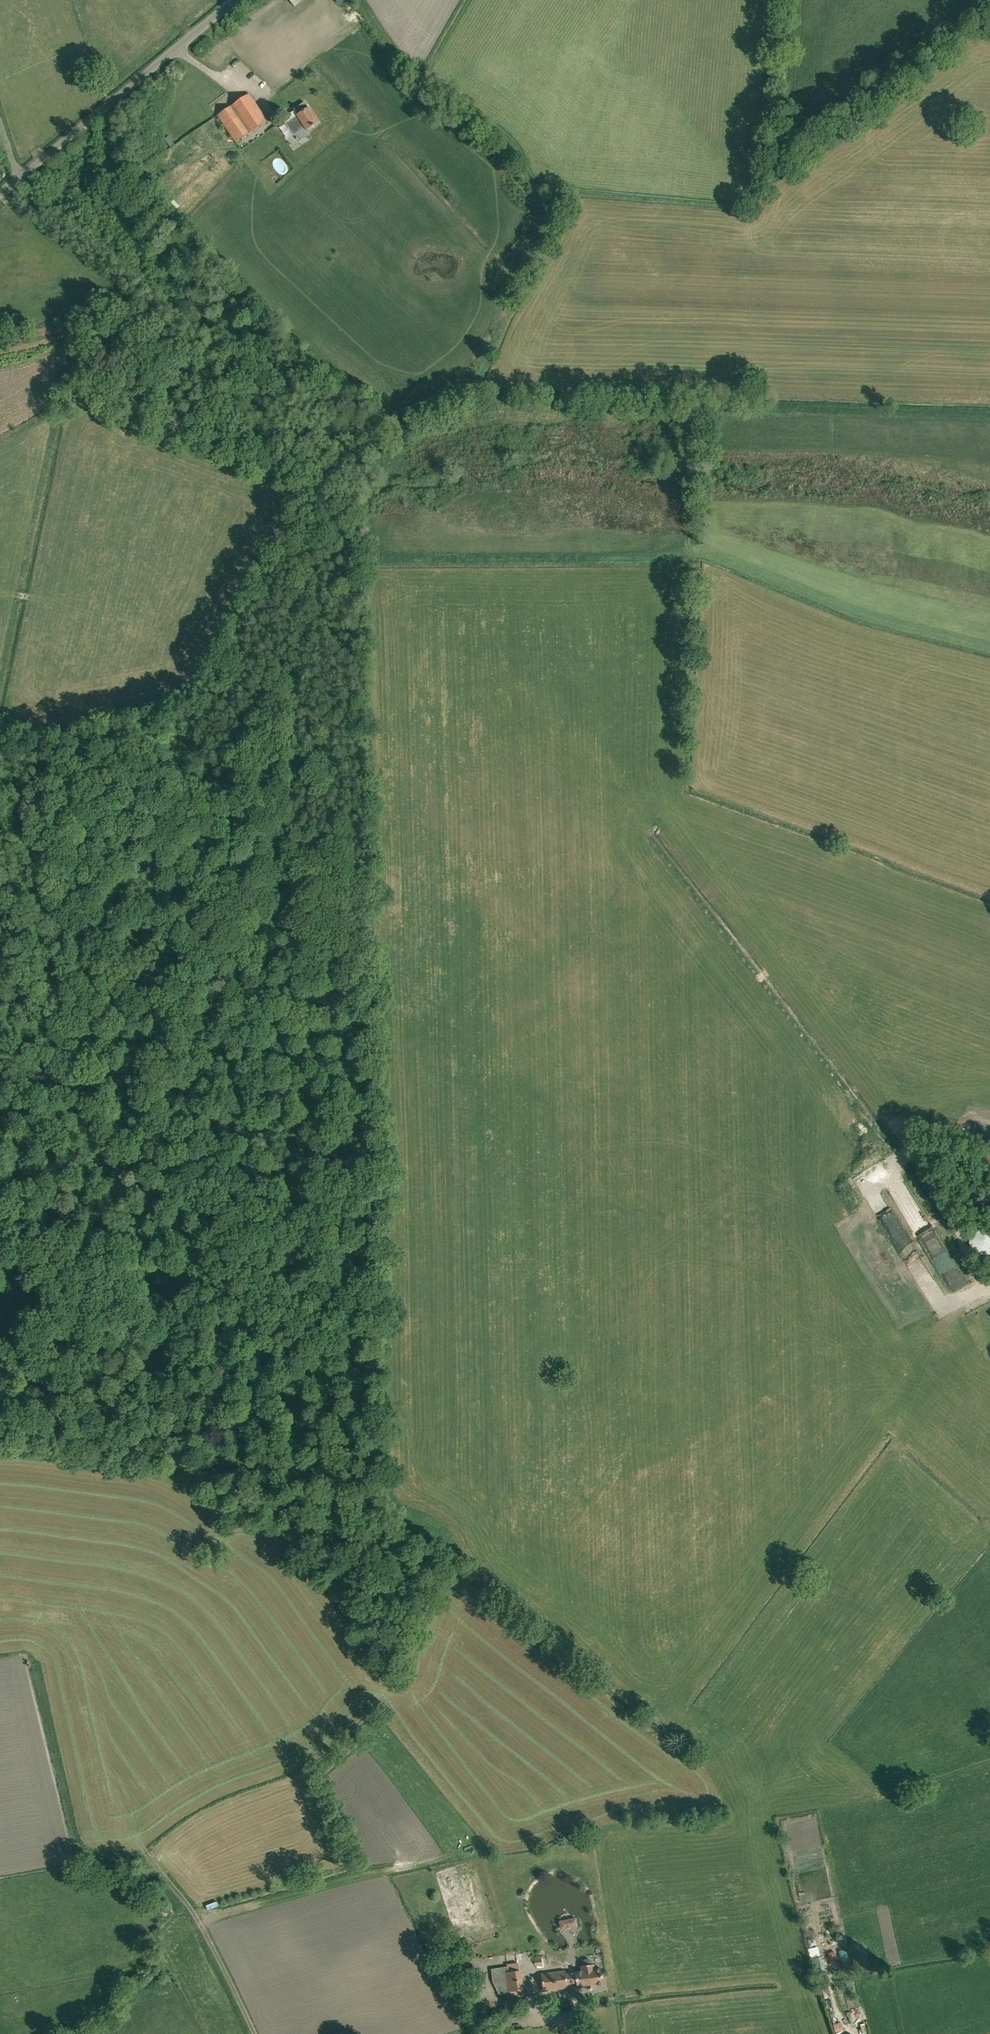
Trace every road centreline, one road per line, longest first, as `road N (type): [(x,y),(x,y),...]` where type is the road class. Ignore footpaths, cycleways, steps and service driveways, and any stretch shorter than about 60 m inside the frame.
road 1 (unclassified): [(0,193),(235,0)]

